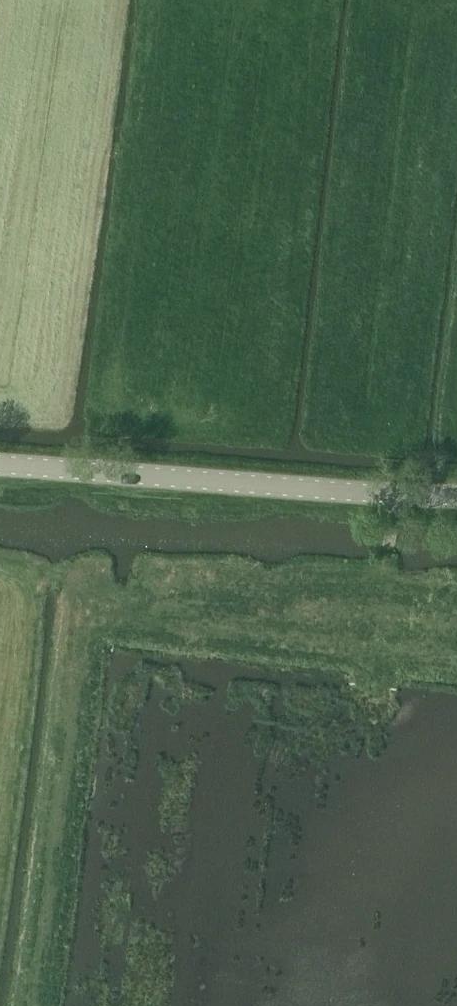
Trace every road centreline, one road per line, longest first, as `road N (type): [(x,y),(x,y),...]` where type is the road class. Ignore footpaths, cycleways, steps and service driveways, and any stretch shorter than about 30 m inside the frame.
road 1 (unclassified): [(456,497),(0,465)]

